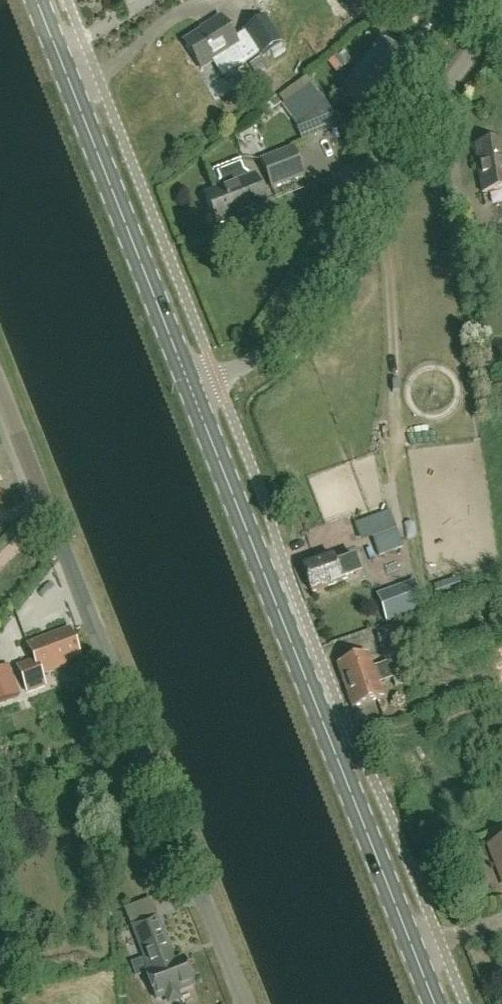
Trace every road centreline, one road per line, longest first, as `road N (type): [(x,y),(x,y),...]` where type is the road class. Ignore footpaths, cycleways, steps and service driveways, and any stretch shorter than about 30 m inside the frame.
road 1 (unclassified): [(245,1003),(0,388)]
road 2 (secondary): [(435,1003),(191,388)]
road 3 (unclassified): [(191,388),(275,344),(351,215),(501,12)]
road 4 (secondary): [(191,388),(37,0)]

